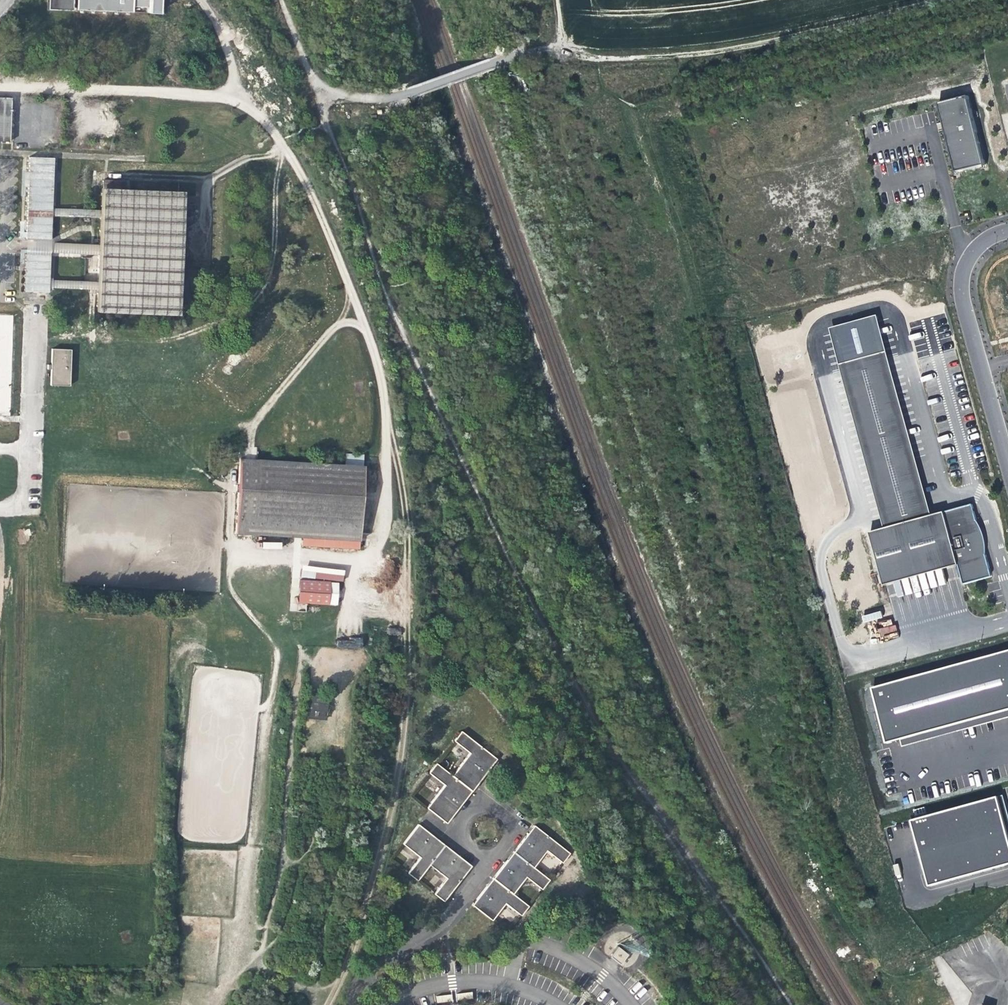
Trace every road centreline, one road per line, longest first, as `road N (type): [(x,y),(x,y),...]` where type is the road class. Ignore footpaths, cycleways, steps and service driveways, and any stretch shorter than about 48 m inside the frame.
road 1 (track): [(793,1004),(608,742),(521,582),(405,343),(316,87)]
road 2 (track): [(896,1004),(750,728),(769,677),(724,538),(651,245),(584,59)]
road 3 (track): [(554,49),(601,60),(707,53),(946,0)]
road 4 (unclassified): [(1007,467),(961,298),(968,257),(1007,230)]

